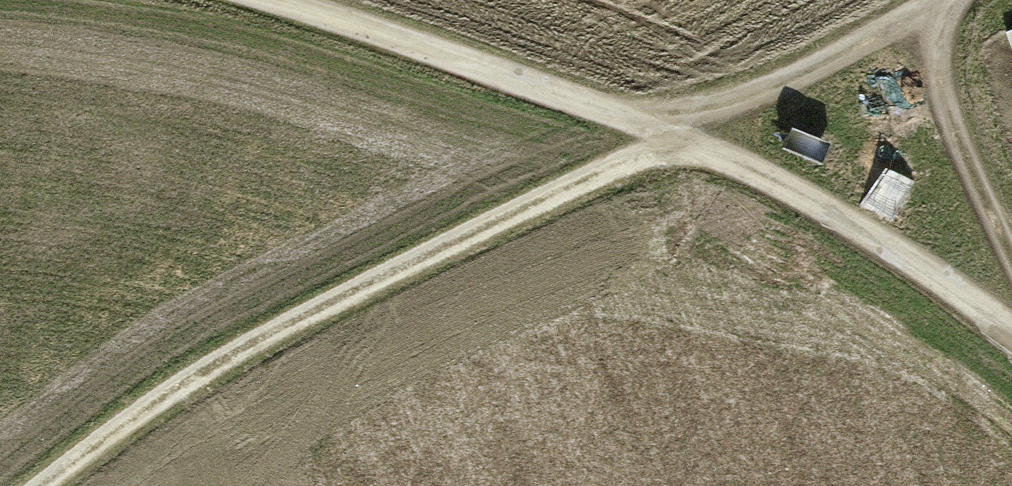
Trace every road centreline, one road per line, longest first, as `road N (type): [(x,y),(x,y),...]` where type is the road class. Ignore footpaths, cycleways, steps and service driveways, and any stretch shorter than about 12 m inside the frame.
road 1 (track): [(42,485),(180,381),(932,0)]
road 2 (track): [(265,0),(675,127),(840,209),(1011,324)]
road 3 (track): [(961,0),(938,65),(949,118),(1011,256)]

